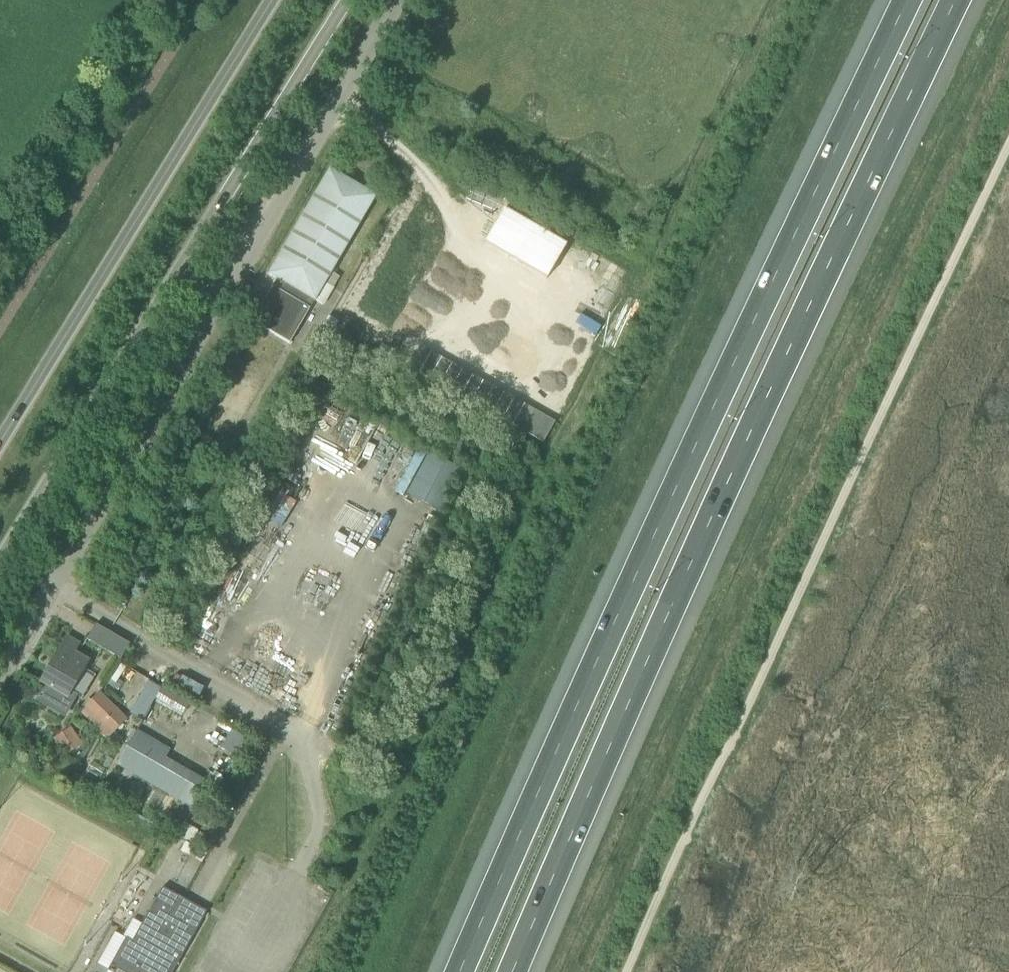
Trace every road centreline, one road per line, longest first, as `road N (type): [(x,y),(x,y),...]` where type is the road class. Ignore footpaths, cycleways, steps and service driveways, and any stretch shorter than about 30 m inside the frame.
road 1 (motorway): [(906,0),(459,971)]
road 2 (motorway): [(513,971),(617,728),(957,0)]
road 3 (unclassified): [(0,675),(408,0)]
road 4 (secondary): [(0,567),(351,0)]
road 5 (secondary): [(274,0),(0,445)]
road 6 (track): [(0,224),(141,0)]

